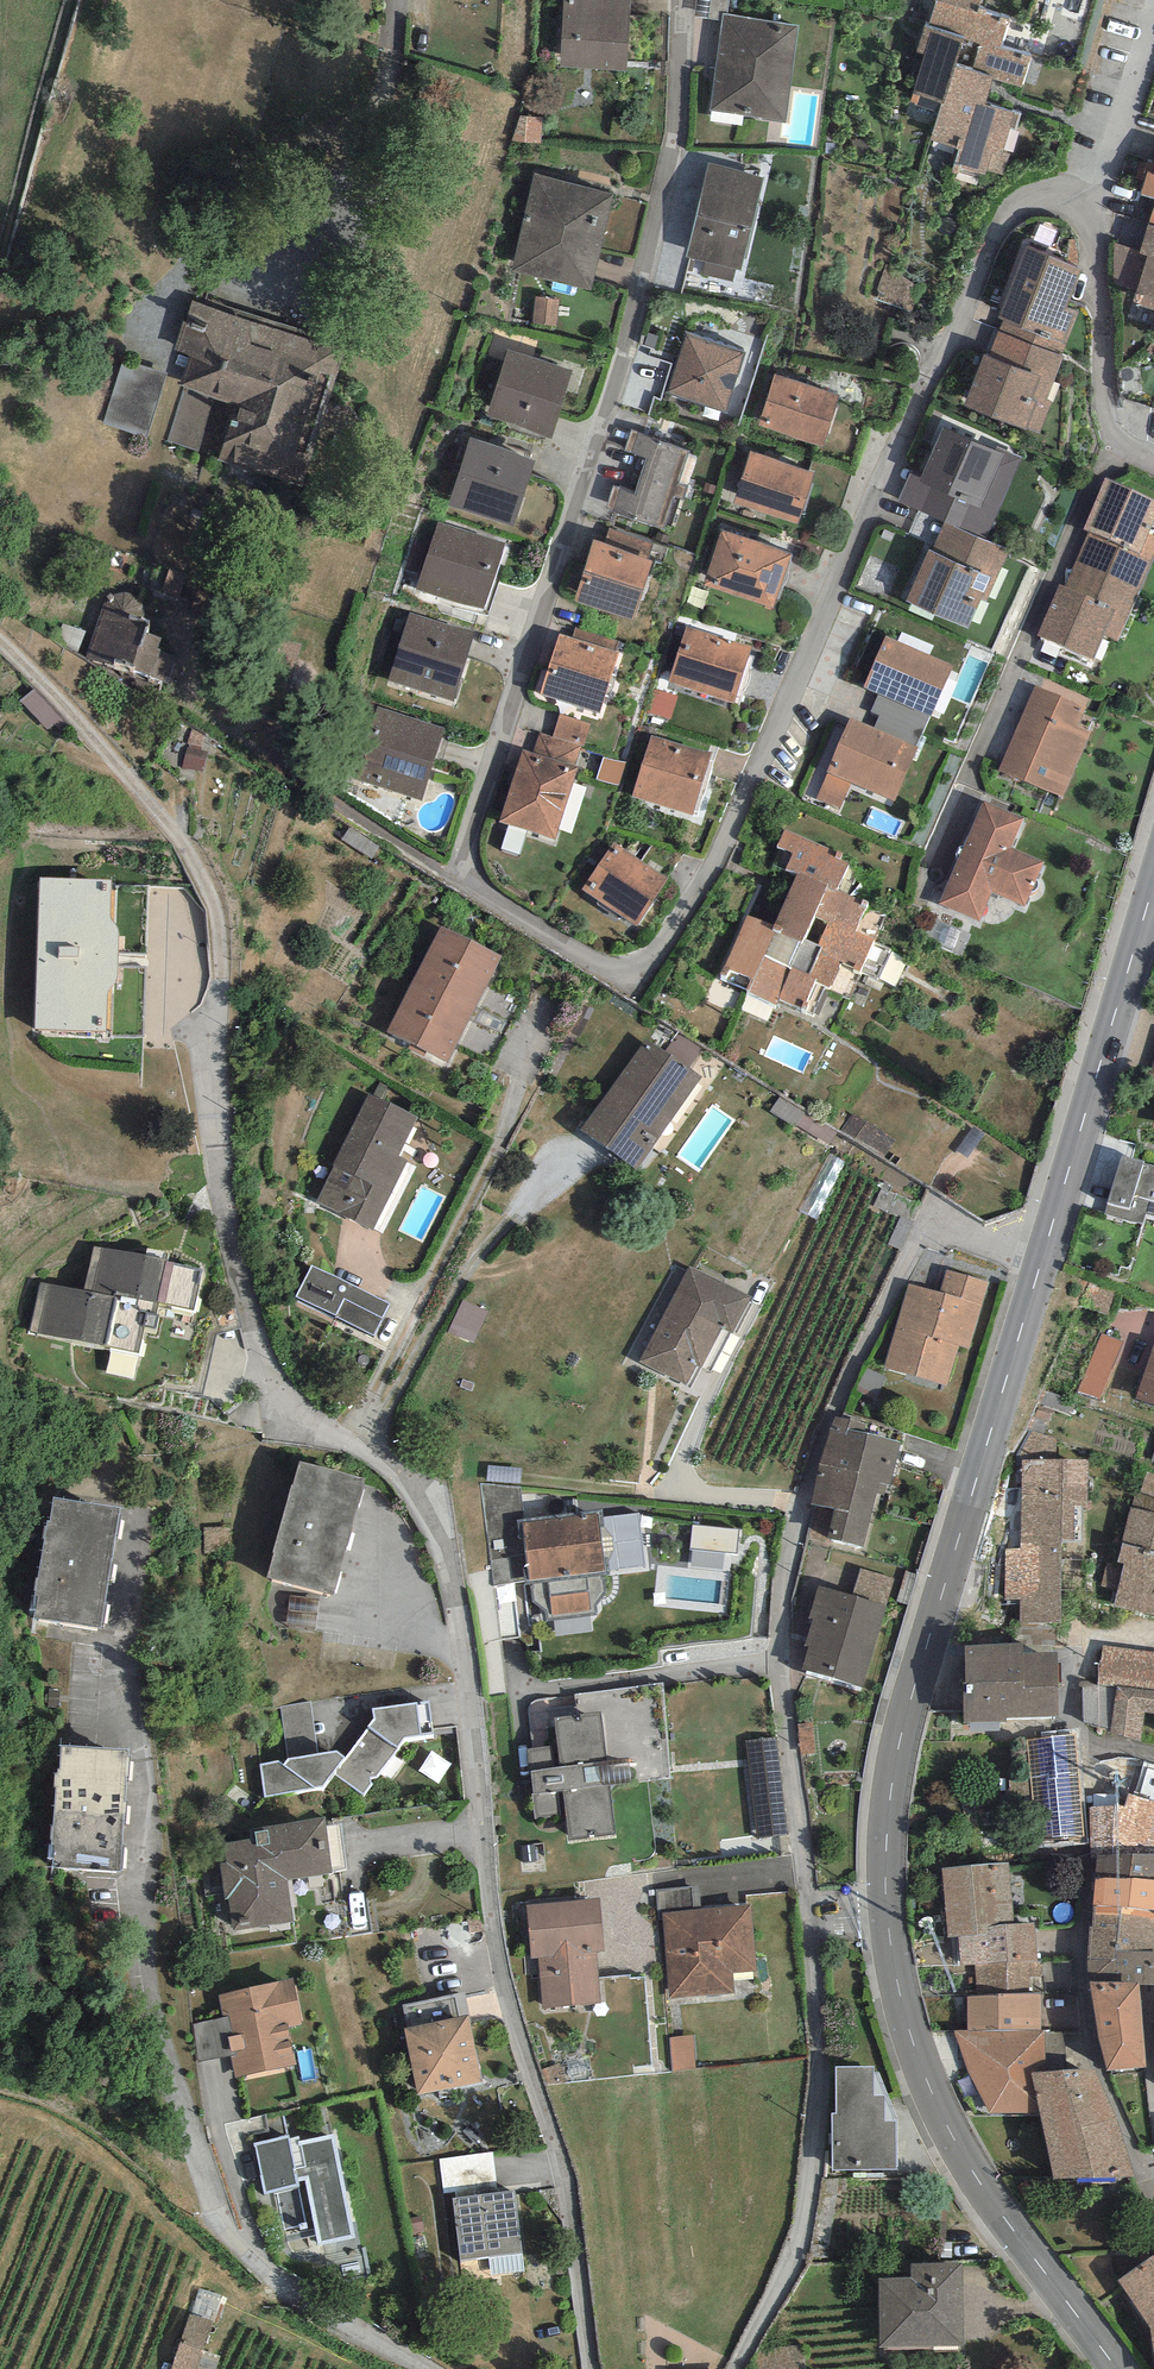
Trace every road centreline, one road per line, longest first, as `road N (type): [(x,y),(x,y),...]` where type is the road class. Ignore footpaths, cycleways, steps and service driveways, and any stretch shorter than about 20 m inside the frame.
road 1 (residential): [(1101,228),(1075,201),(1041,202),(977,270),(677,922),(639,965),(608,969),(588,961),(458,881),(615,358),(661,137),(665,0)]
road 2 (residential): [(594,2368),(564,2167),(497,1946),(473,1686),(444,1516),(363,1453),(288,1432),(220,1072),(218,904)]
road 3 (residential): [(427,2368),(253,2257),(211,2199),(161,2031),(145,1899),(150,1758),(128,1632),(139,1524)]
road 4 (residential): [(812,1920),(781,1617),(792,1541),(835,1399),(923,1235),(953,1234),(1040,1265)]
road 5 (tertiary): [(887,1915),(886,1837),(908,1707),(1040,1265)]
road 6 (tertiary): [(1119,2368),(1004,2216),(943,2118),(912,2040),(887,1915)]
road 7 (residential): [(812,1920),(820,2080),(804,2216),(789,2265),(735,2368)]
road 8 (tertiary): [(1040,1265),(1153,883)]
road 9 (track): [(218,904),(186,840),(0,646)]
road 10 (residential): [(1153,461),(1117,442),(1107,419),(1101,228)]
road 11 (residential): [(1101,228),(1153,40)]

